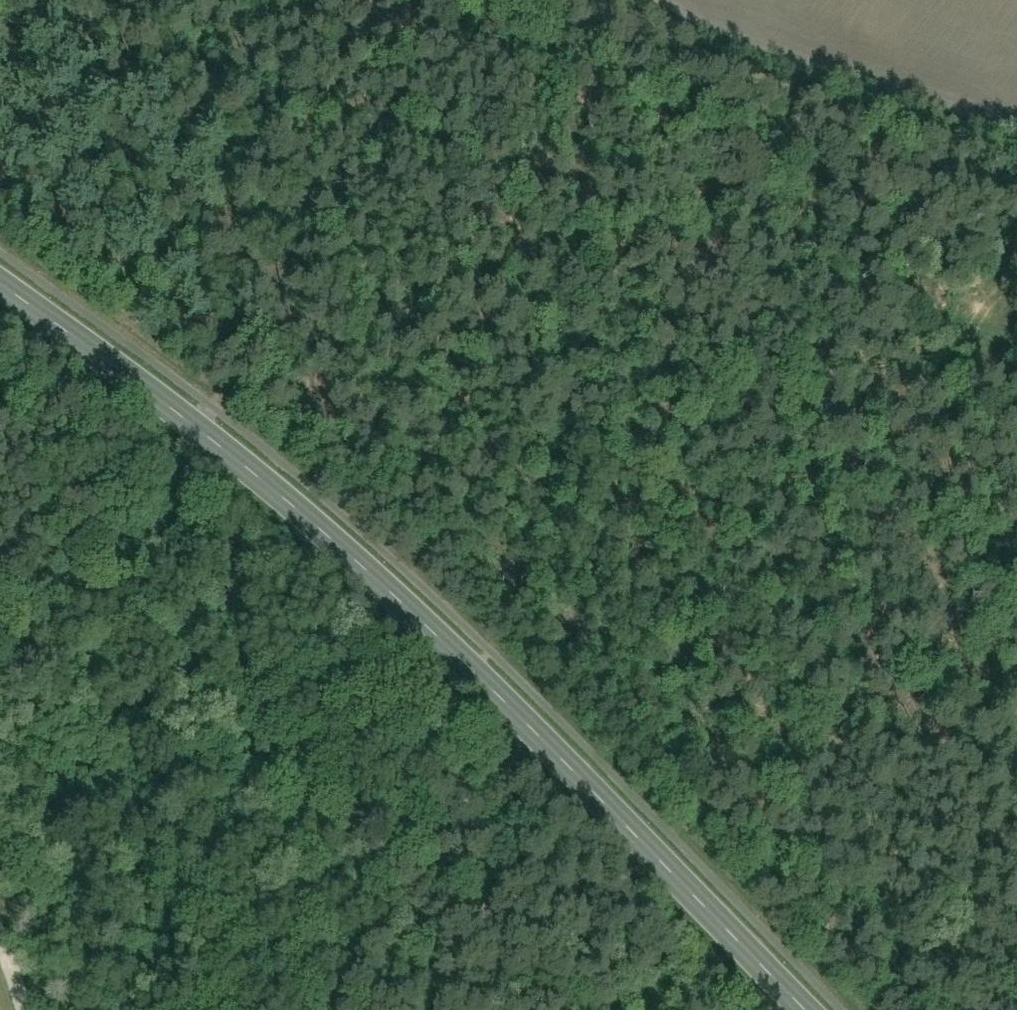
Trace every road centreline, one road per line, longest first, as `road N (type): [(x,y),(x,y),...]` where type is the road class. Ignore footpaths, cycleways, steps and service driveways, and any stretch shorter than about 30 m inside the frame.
road 1 (primary): [(823,1009),(488,661),(306,498),(0,282)]
road 2 (track): [(1016,213),(538,0)]

